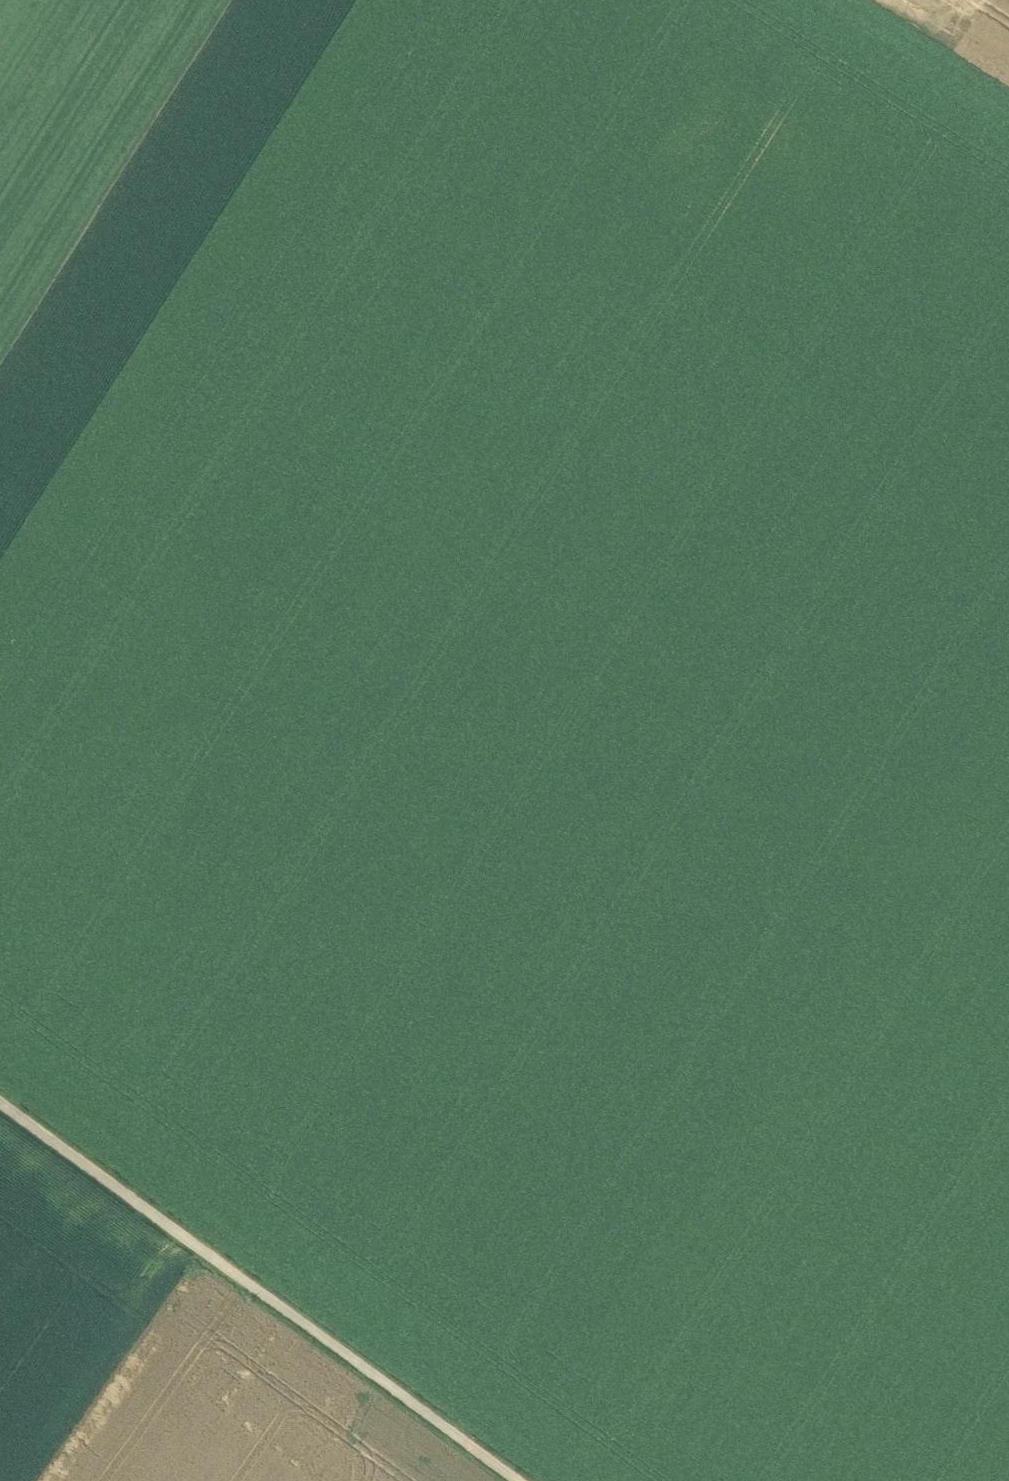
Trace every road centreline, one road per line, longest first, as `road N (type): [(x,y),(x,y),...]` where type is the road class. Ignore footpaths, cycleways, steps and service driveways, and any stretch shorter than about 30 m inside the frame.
road 1 (unclassified): [(0,1103),(518,1480)]

